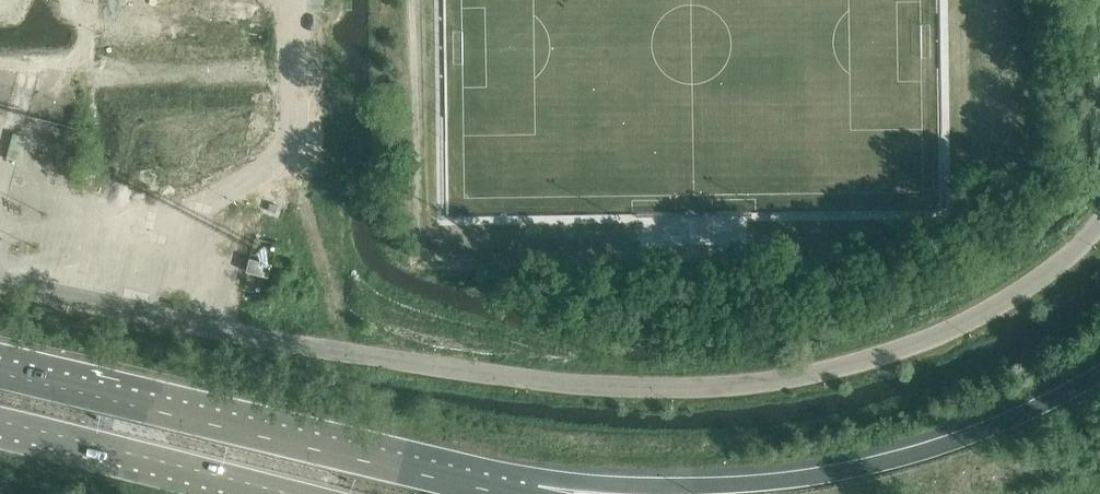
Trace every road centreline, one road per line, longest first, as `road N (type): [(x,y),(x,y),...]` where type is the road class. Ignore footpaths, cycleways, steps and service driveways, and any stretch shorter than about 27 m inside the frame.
road 1 (unclassified): [(1099,219),(1017,292),(926,341),(733,389),(487,373),(0,282)]
road 2 (motorway): [(1099,372),(983,432),(831,473),(570,493)]
road 3 (primary): [(400,468),(0,373)]
road 4 (primary): [(0,422),(295,493)]

